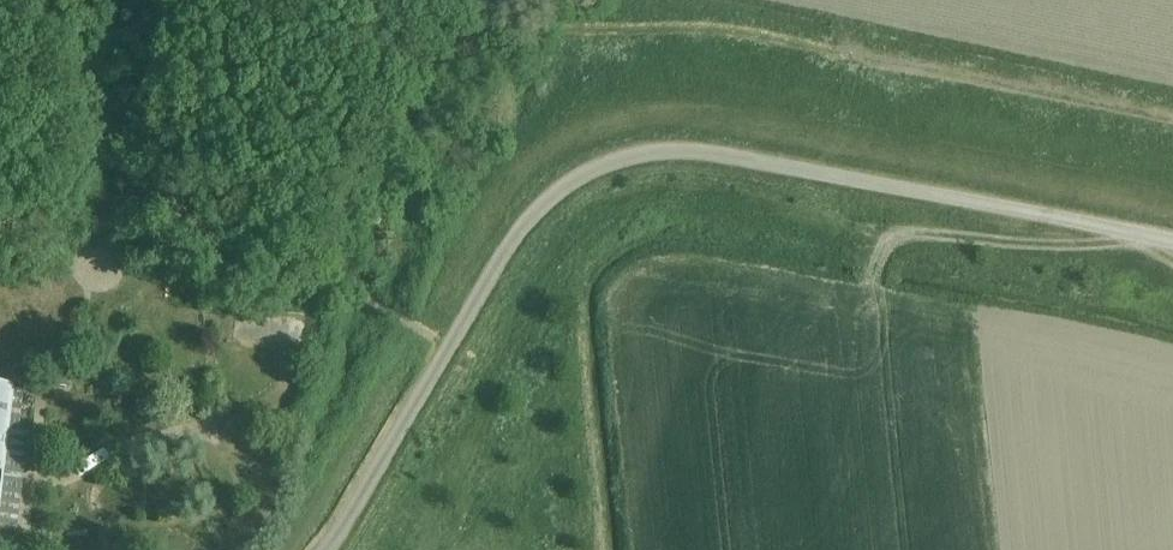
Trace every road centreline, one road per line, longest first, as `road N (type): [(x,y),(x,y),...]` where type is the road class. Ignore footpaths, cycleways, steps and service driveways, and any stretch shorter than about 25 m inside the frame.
road 1 (unclassified): [(323,549),(512,238),(572,179),(640,155),(733,158),(1172,240)]
road 2 (track): [(410,68),(551,99),(598,63),(637,18),(763,17),(1172,112)]

